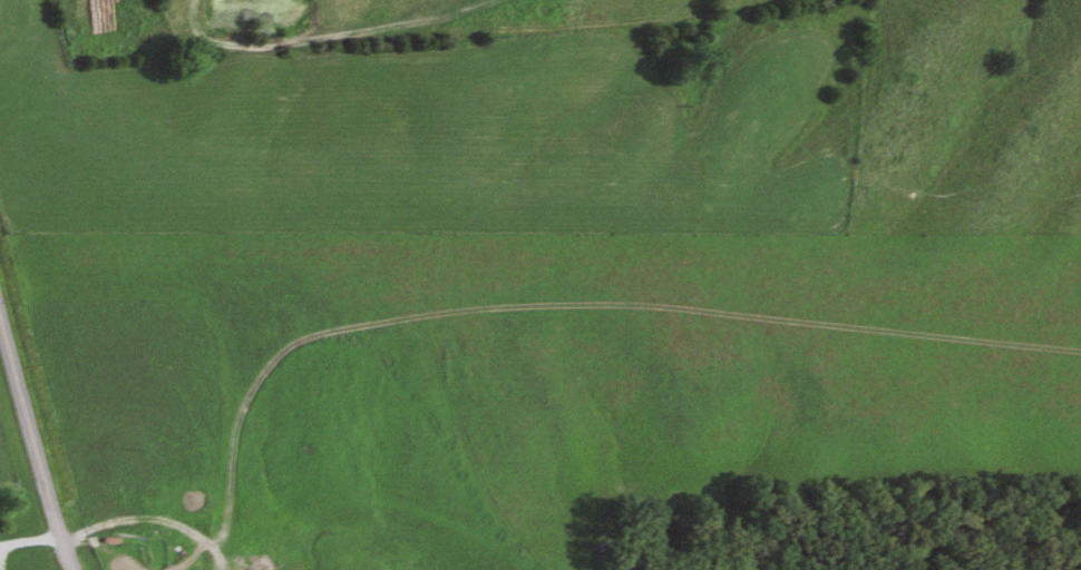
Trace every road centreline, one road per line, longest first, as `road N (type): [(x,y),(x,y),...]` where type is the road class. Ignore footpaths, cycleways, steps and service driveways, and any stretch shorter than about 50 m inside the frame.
road 1 (tertiary): [(70,569),(0,321)]

